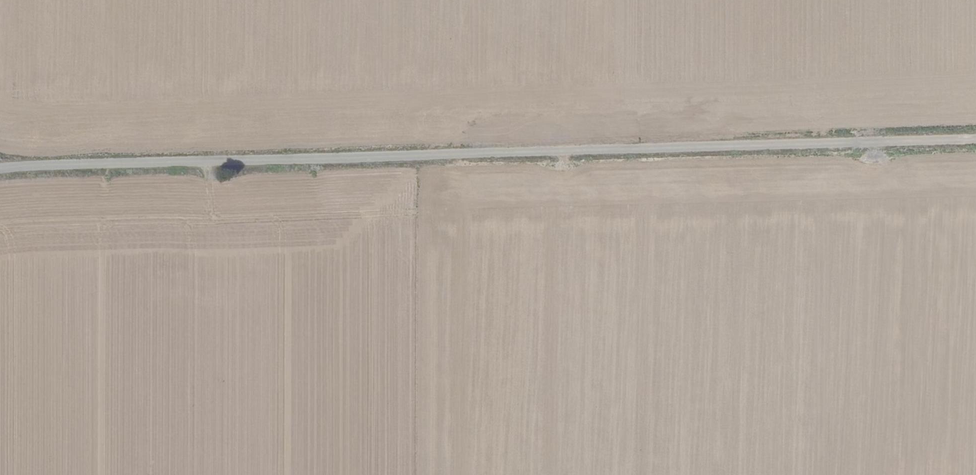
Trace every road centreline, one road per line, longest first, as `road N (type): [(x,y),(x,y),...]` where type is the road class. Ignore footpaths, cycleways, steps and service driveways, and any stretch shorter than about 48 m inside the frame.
road 1 (track): [(975,138),(0,173)]

